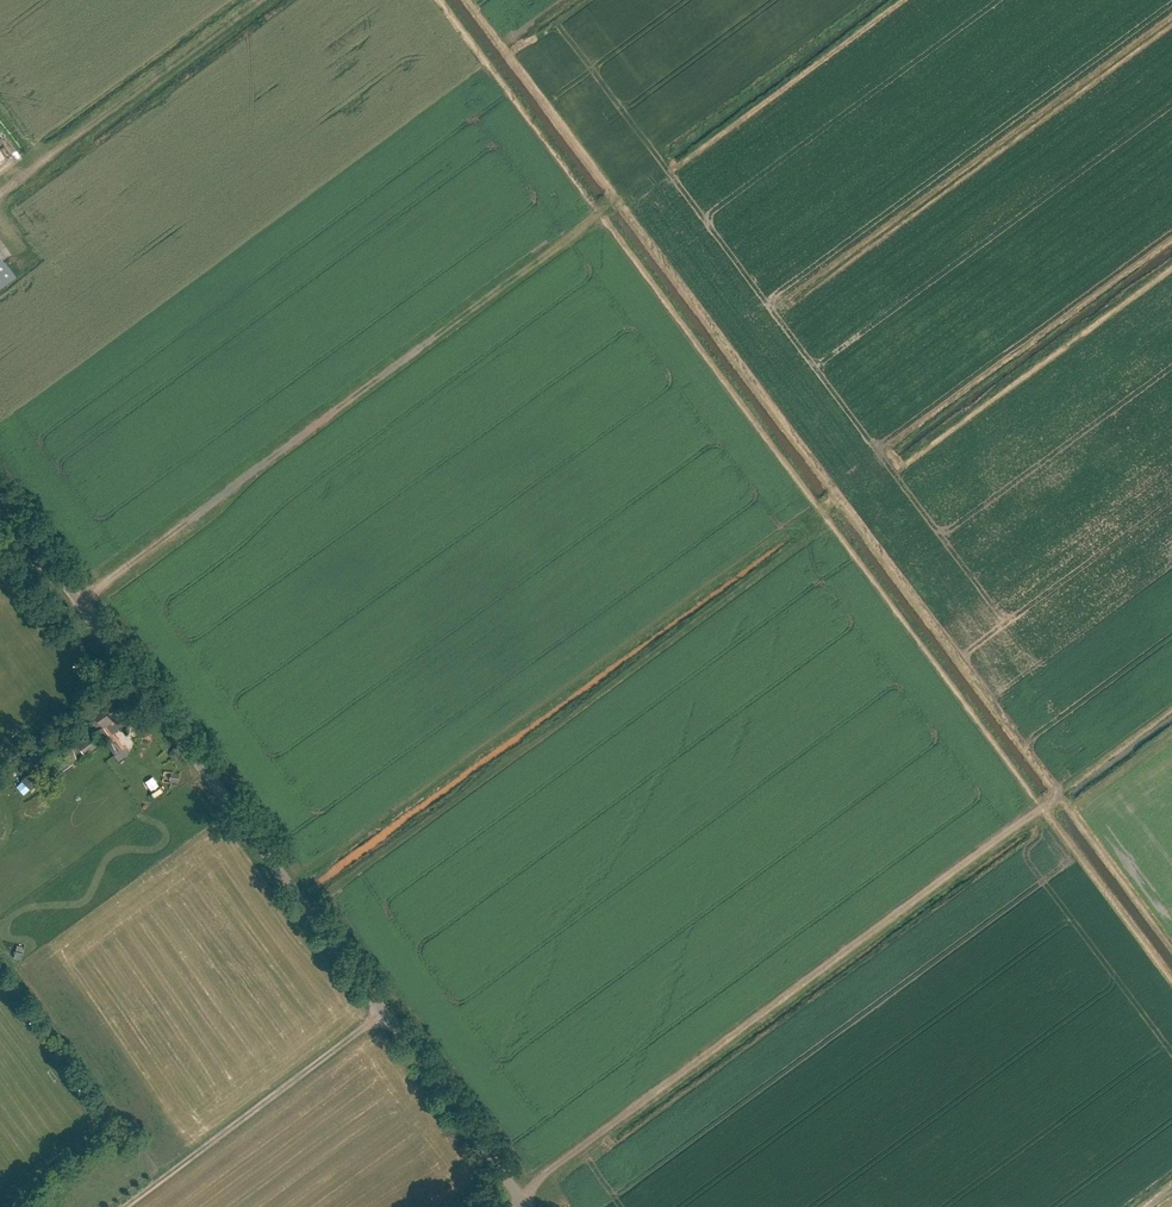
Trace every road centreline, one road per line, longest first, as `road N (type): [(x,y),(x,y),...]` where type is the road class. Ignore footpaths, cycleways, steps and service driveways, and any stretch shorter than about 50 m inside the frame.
road 1 (residential): [(383,1012),(0,496)]
road 2 (unclassified): [(115,1206),(383,1012)]
road 3 (unclassified): [(526,1206),(383,1012)]

